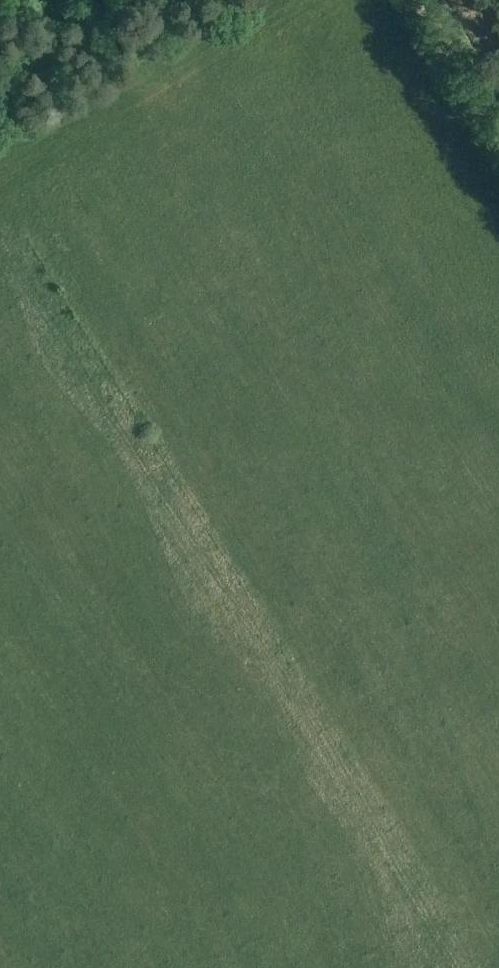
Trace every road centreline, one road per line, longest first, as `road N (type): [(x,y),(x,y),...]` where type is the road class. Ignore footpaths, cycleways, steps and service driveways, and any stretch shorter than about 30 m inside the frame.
road 1 (track): [(498,130),(421,0)]

